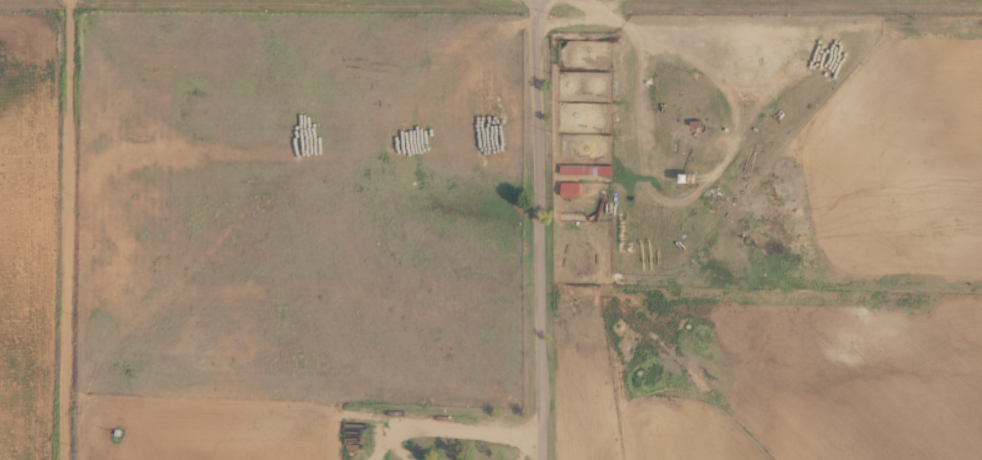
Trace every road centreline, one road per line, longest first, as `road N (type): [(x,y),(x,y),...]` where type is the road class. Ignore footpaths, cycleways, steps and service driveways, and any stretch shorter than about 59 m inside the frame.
road 1 (residential): [(671,459),(650,288),(650,99),(624,0)]
road 2 (residential): [(68,459),(73,0)]

